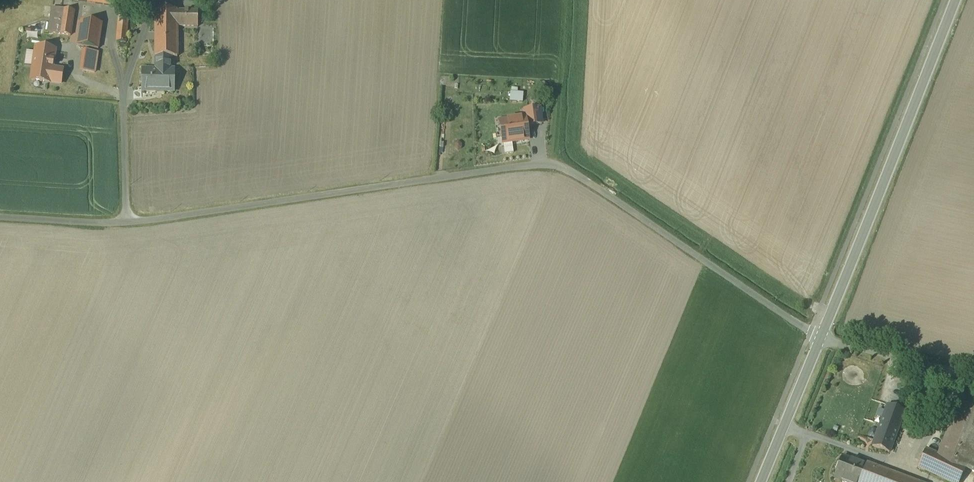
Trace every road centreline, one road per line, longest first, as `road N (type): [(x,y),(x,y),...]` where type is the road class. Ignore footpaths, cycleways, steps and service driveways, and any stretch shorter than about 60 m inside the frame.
road 1 (unclassified): [(0,216),(126,215),(538,155),(577,171),(655,231),(812,330)]
road 2 (secondary): [(944,0),(812,330)]
road 3 (unclassified): [(973,374),(812,330)]
road 4 (secondary): [(812,330),(747,481)]

